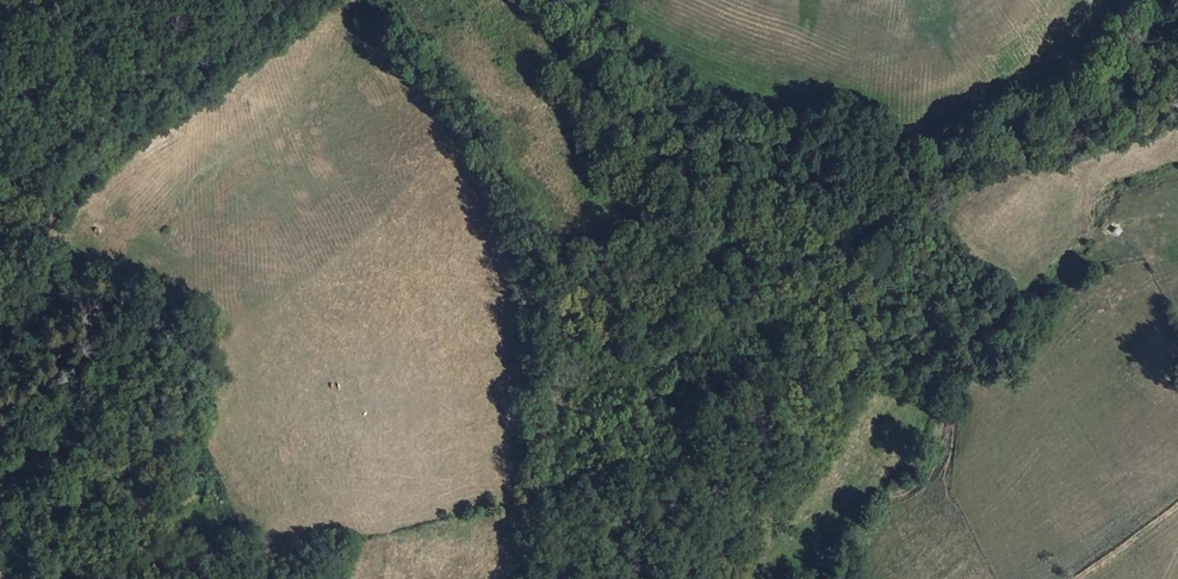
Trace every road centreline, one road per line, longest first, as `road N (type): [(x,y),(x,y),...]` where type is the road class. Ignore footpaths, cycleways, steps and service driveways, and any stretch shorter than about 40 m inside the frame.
road 1 (track): [(387,0),(481,162),(521,258),(539,353),(510,578)]

